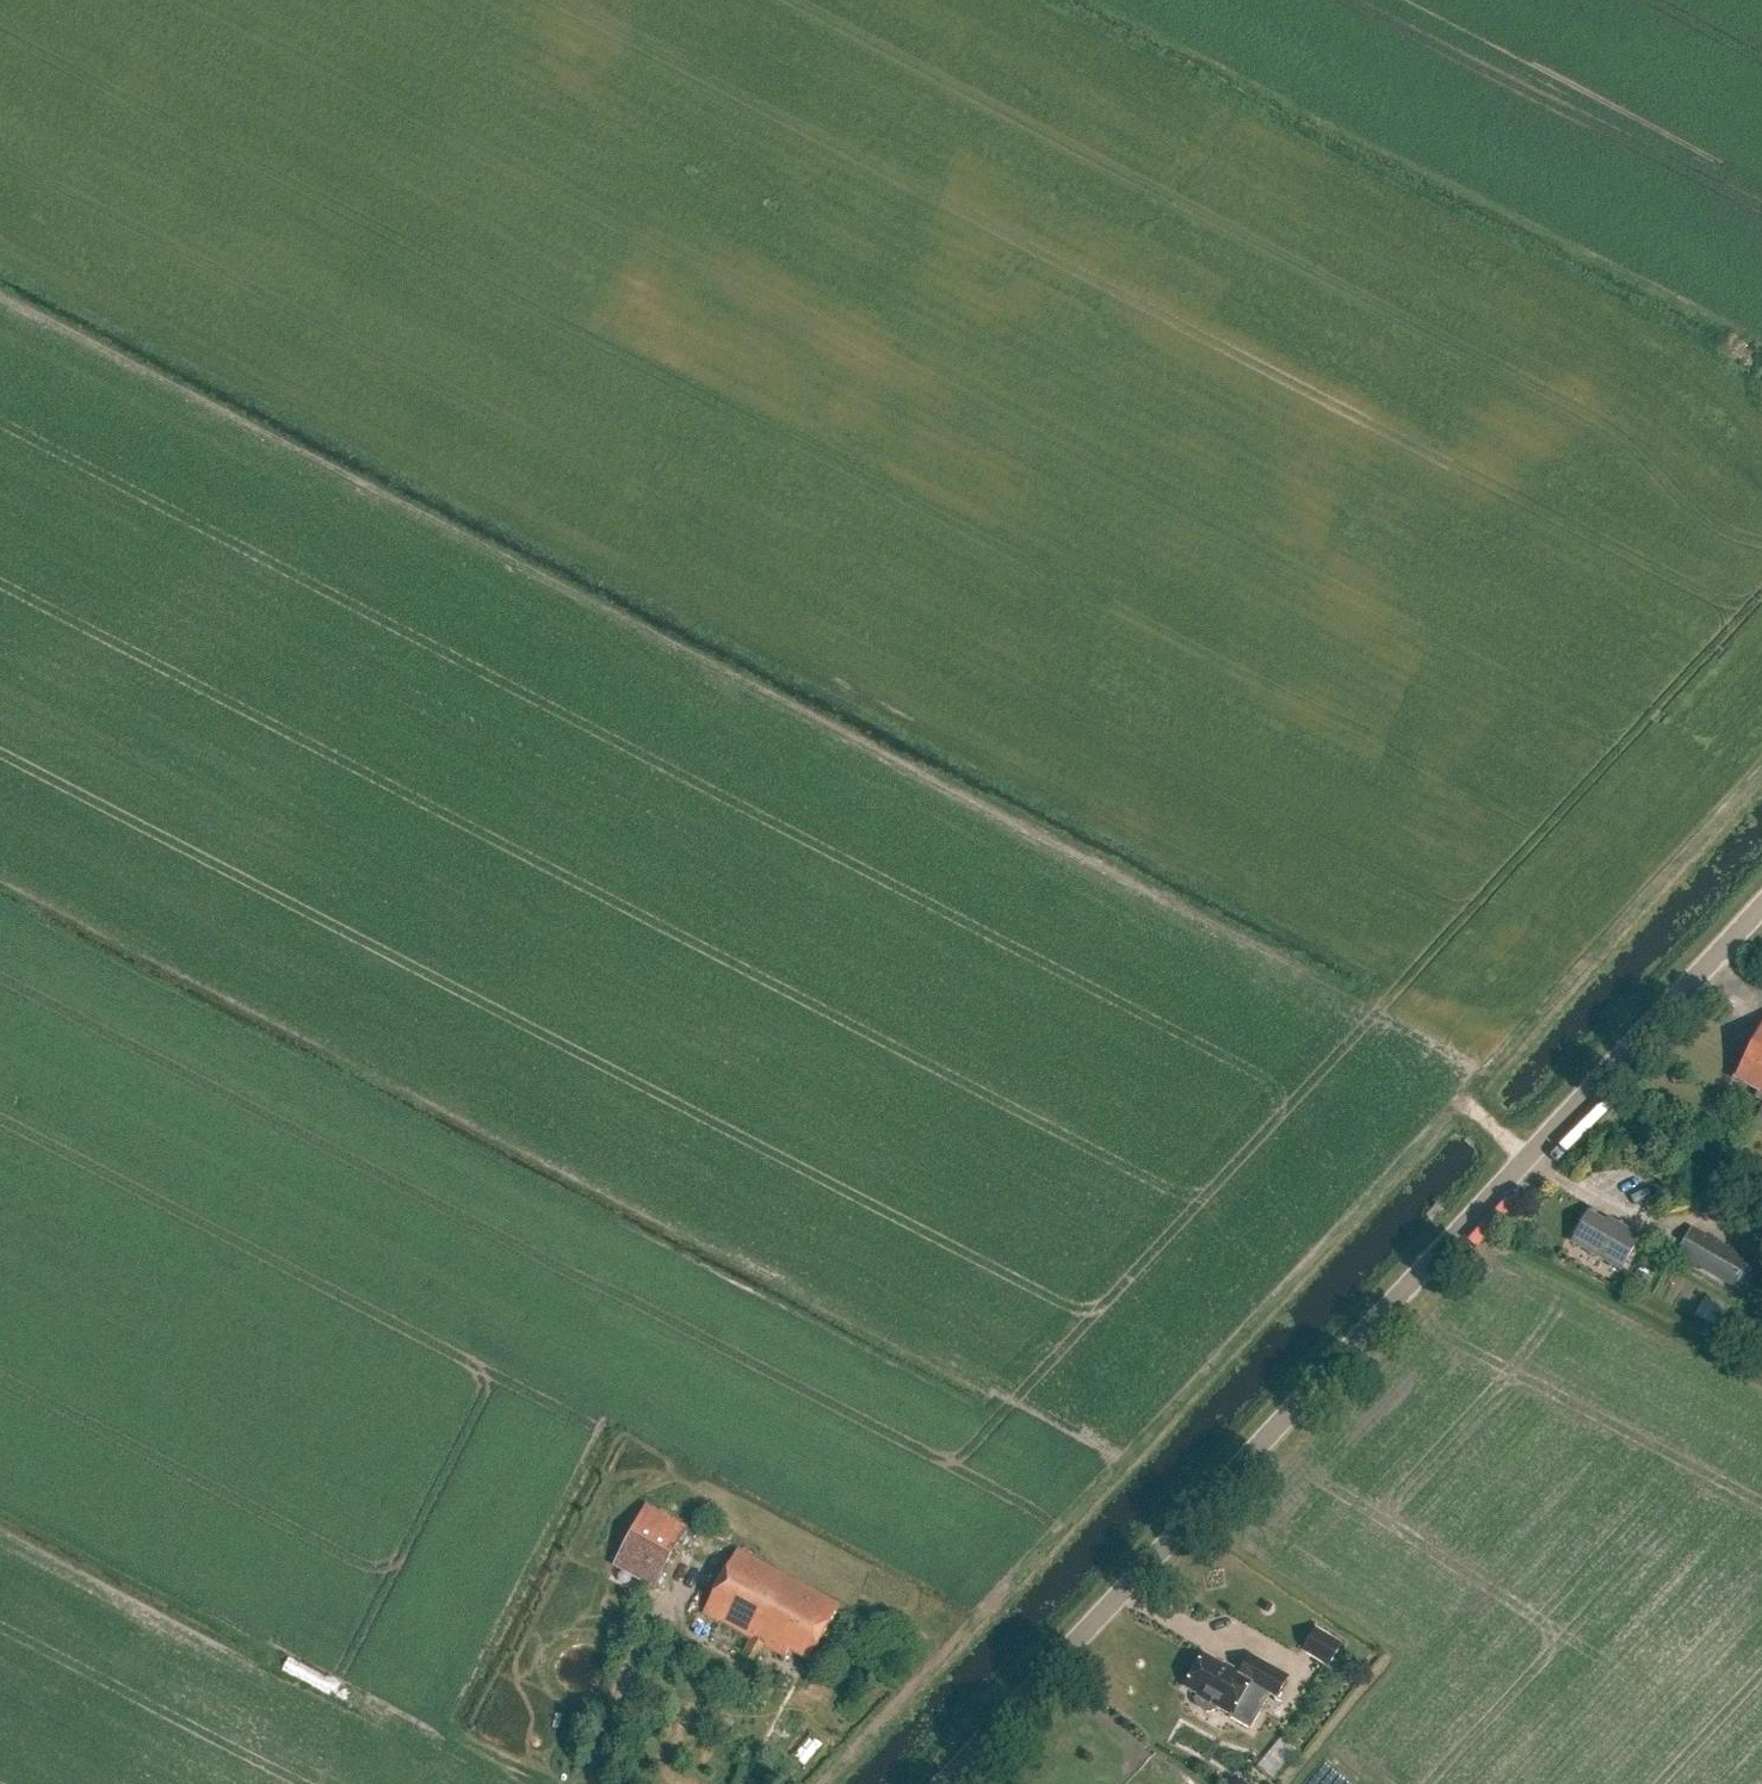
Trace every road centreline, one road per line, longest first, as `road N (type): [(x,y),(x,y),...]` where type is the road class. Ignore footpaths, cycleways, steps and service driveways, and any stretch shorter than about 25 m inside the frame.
road 1 (unclassified): [(945,1783),(1761,907)]

